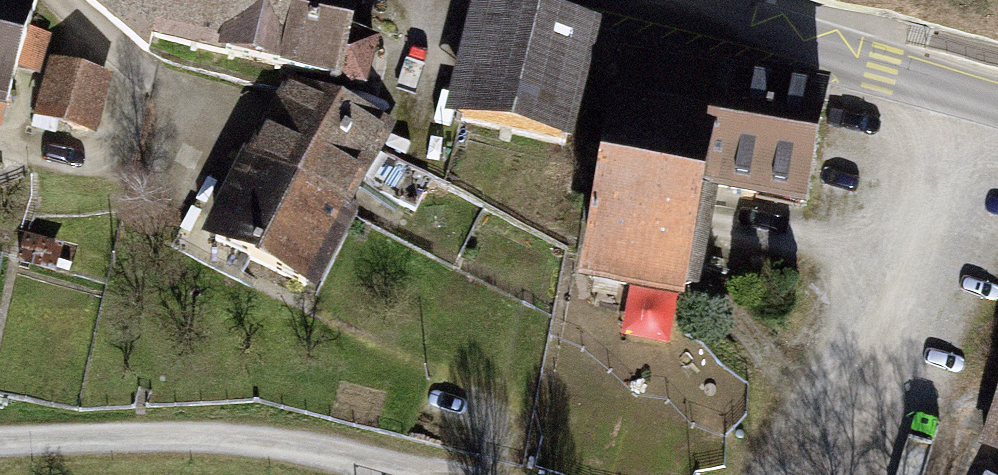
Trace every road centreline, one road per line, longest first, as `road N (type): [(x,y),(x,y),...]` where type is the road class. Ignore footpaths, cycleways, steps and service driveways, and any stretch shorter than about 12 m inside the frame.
road 1 (residential): [(0,443),(234,433),(416,474)]
road 2 (residential): [(943,85),(807,474)]
road 3 (tertiary): [(943,85),(630,0)]

